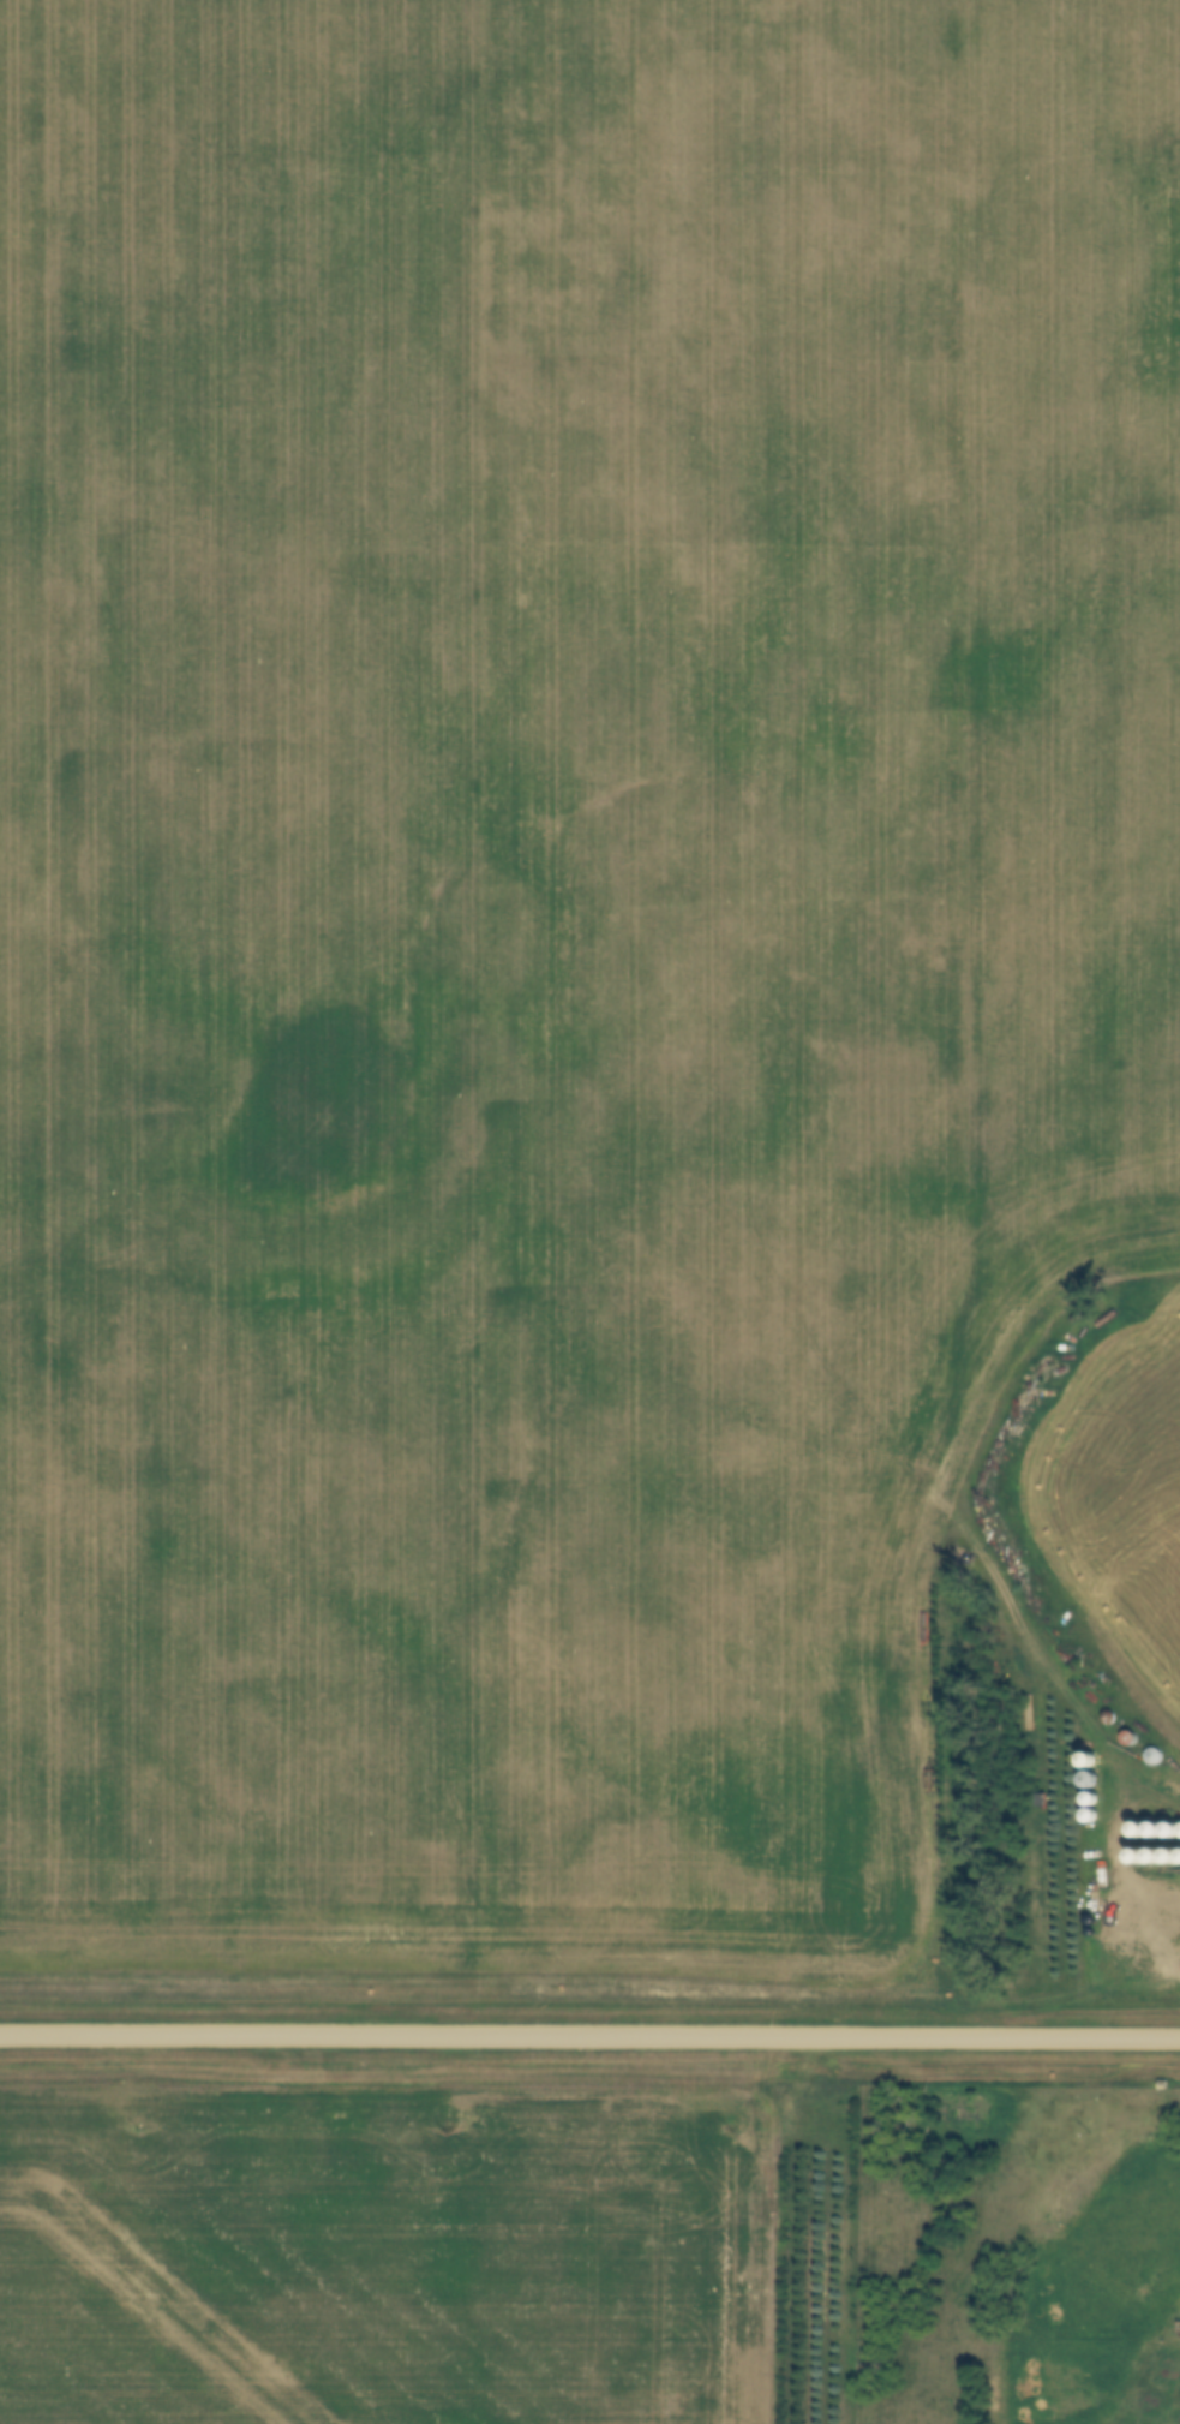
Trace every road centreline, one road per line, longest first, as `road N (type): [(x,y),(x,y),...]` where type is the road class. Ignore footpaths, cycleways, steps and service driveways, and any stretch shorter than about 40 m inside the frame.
road 1 (tertiary): [(0,2032),(1179,2038)]

